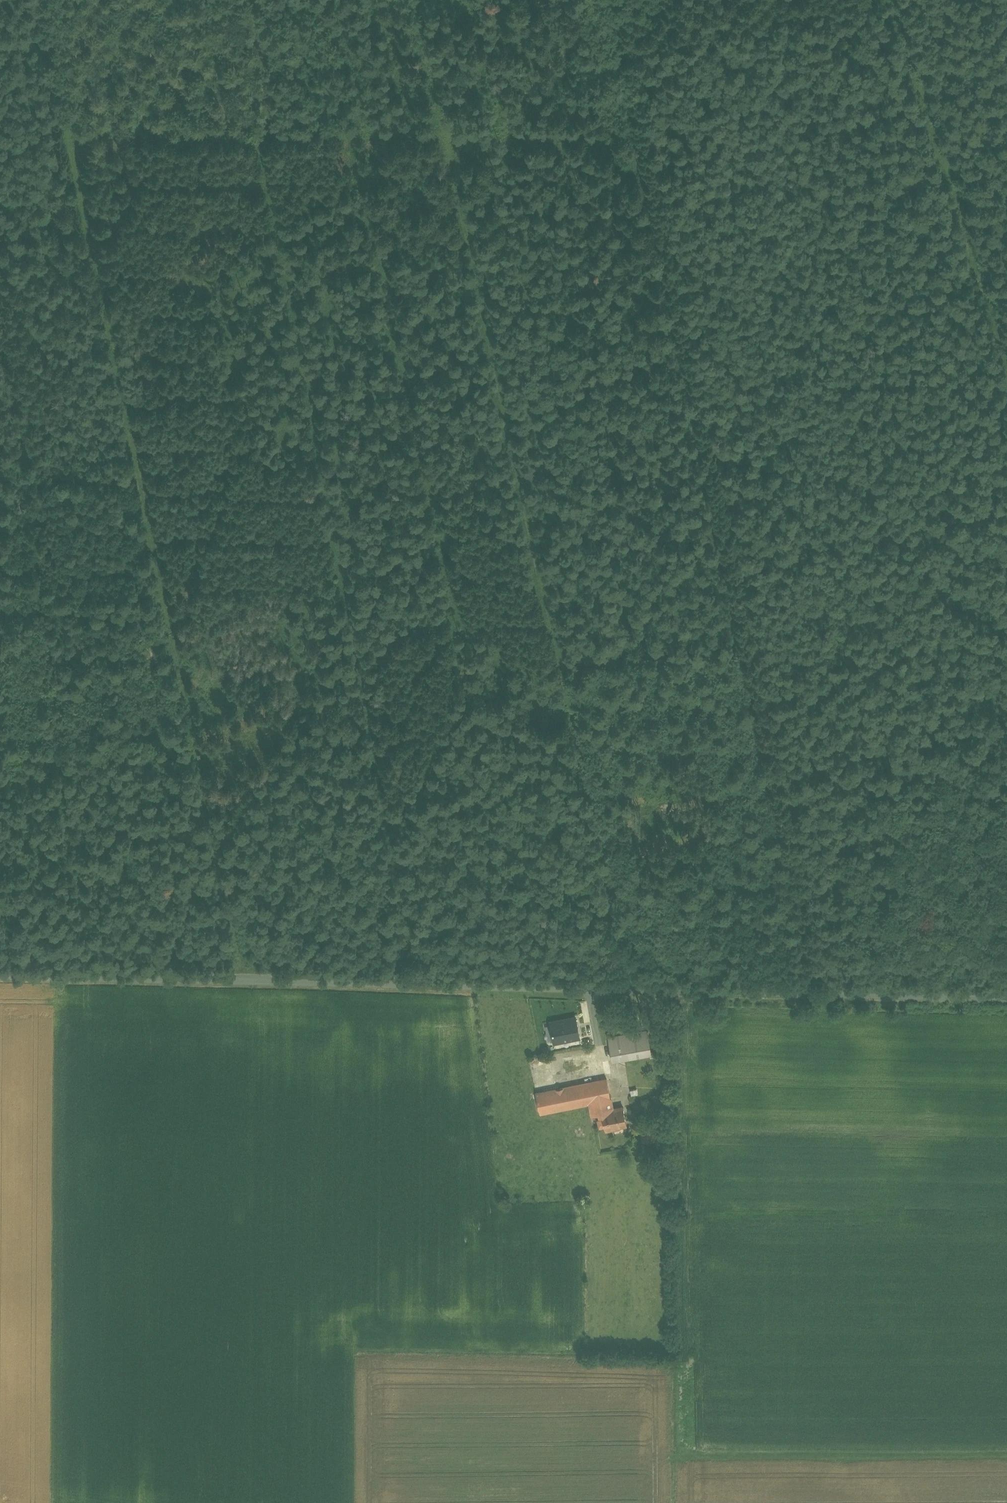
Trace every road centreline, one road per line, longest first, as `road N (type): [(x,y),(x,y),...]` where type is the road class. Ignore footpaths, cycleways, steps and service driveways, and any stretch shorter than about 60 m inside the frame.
road 1 (unclassified): [(0,979),(1006,999)]
road 2 (track): [(1006,351),(896,0)]

